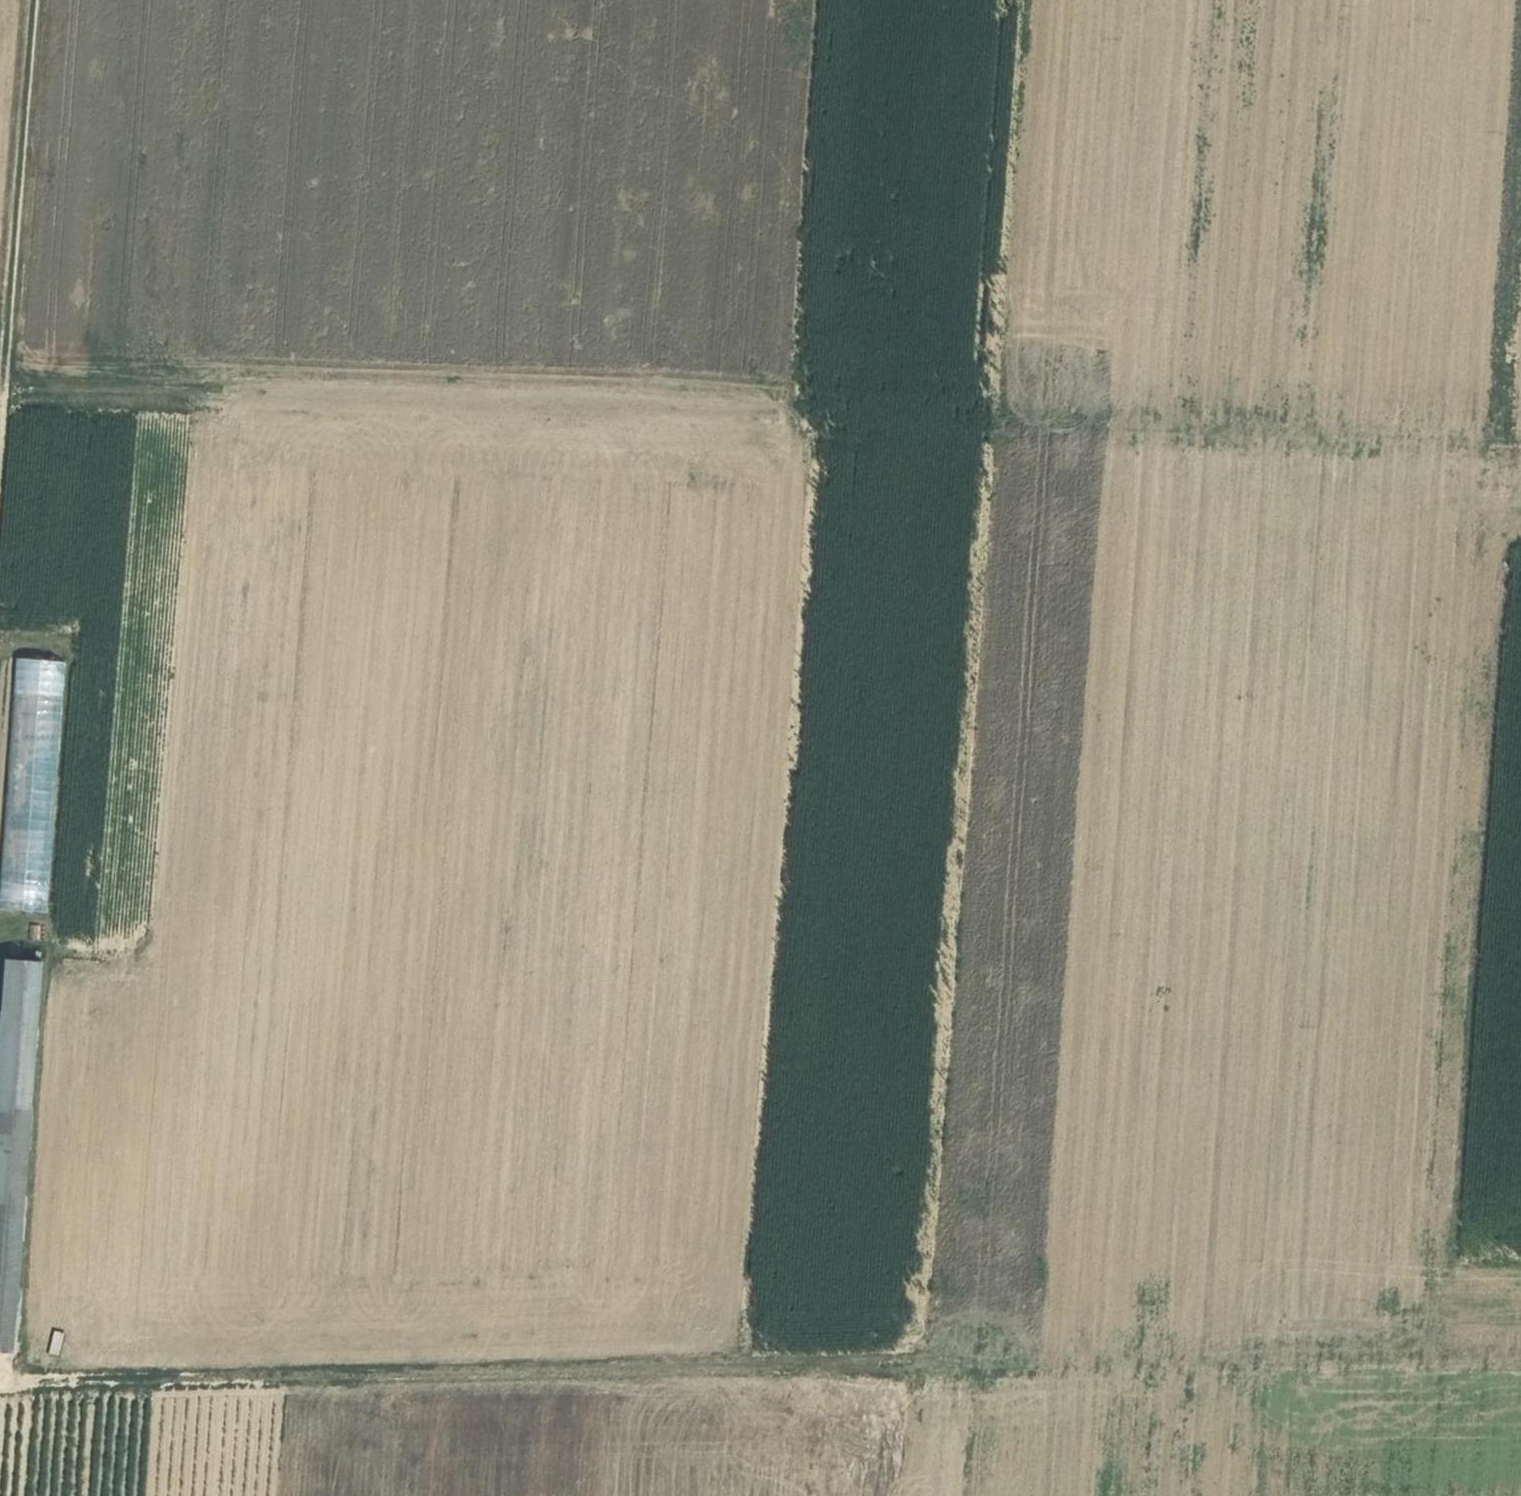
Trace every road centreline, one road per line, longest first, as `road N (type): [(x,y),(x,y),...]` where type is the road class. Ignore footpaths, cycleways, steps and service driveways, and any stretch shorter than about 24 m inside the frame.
road 1 (track): [(0,1387),(1520,1346)]
road 2 (track): [(0,441),(32,0)]

